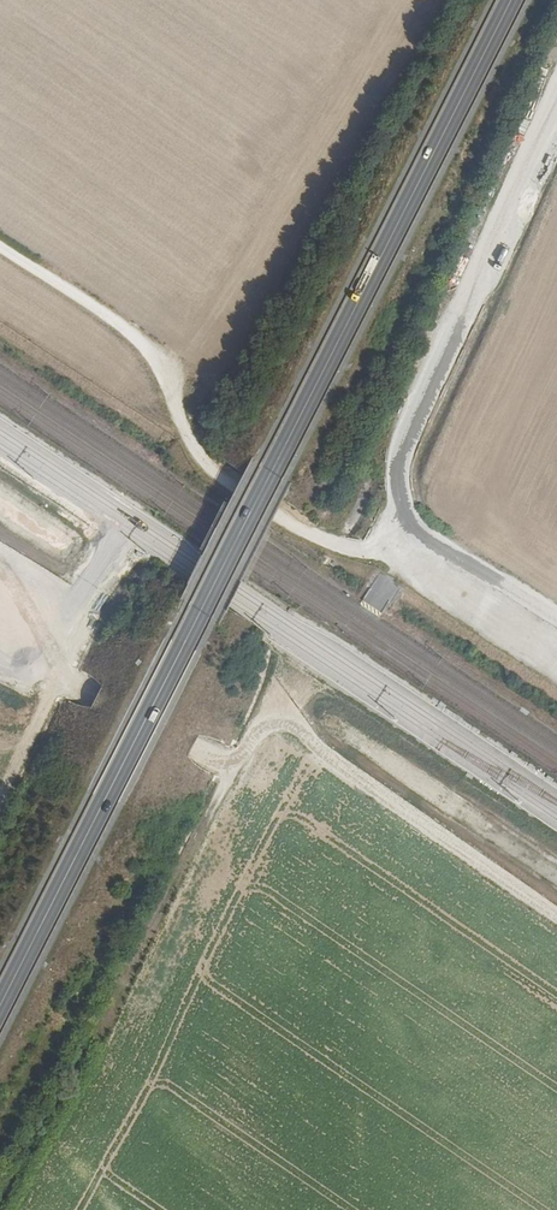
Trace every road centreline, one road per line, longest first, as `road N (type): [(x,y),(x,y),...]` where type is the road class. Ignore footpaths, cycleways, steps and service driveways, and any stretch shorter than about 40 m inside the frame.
road 1 (secondary): [(0,1008),(511,0)]
road 2 (track): [(556,915),(294,727),(256,732),(245,754),(228,760),(96,698),(63,670),(71,604),(57,581),(0,546)]
road 3 (track): [(0,246),(149,346),(213,472),(334,542),(426,539),(556,621)]
road 4 (track): [(426,539),(400,488),(407,434),(556,114)]

